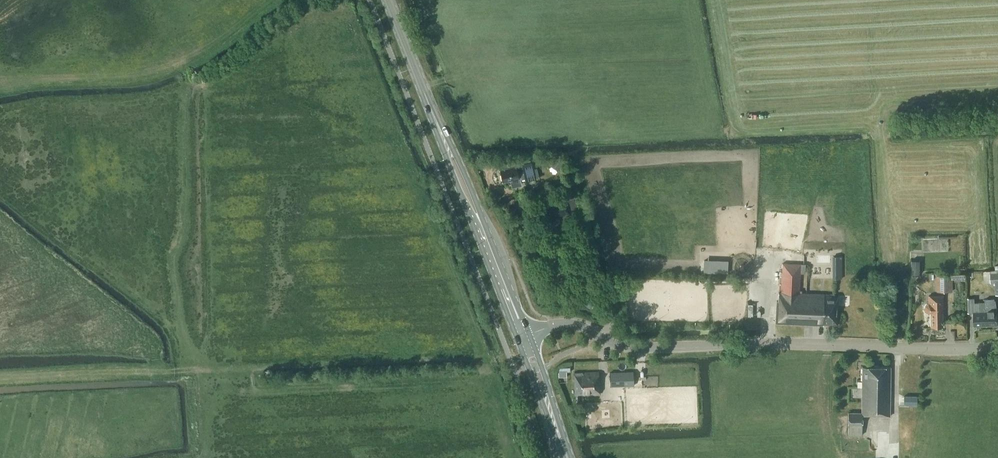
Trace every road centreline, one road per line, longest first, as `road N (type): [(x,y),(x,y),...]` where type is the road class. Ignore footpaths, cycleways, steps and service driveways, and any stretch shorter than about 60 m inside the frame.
road 1 (tertiary): [(530,336),(568,323),(624,348),(997,349)]
road 2 (primary): [(530,336),(422,88)]
road 3 (primary): [(422,88),(519,340)]
road 4 (primary): [(571,457),(530,336)]
road 5 (primary): [(519,340),(564,457)]

